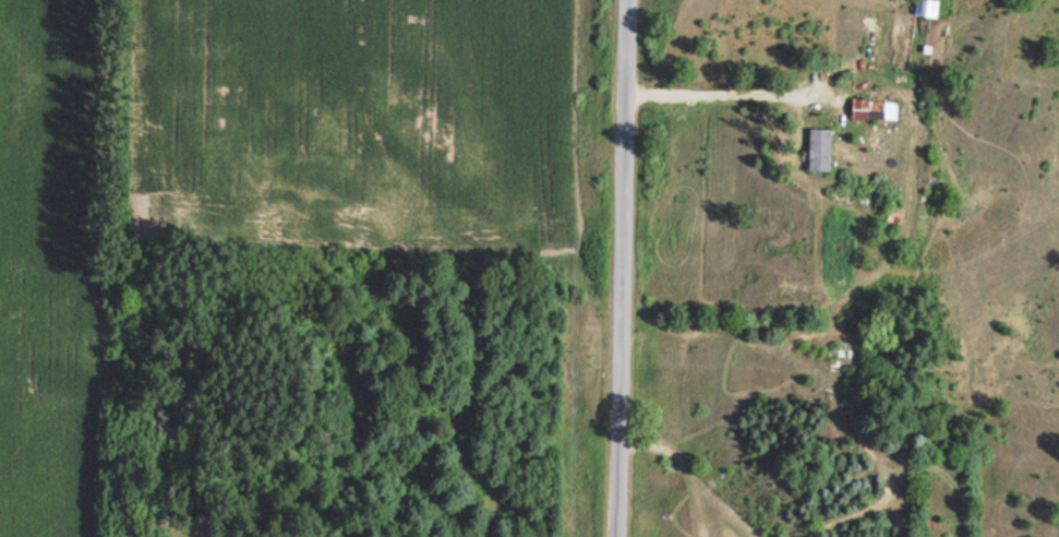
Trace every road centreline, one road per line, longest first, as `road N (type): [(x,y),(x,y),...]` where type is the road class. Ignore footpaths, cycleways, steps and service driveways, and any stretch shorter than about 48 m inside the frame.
road 1 (residential): [(618,536),(623,0)]

